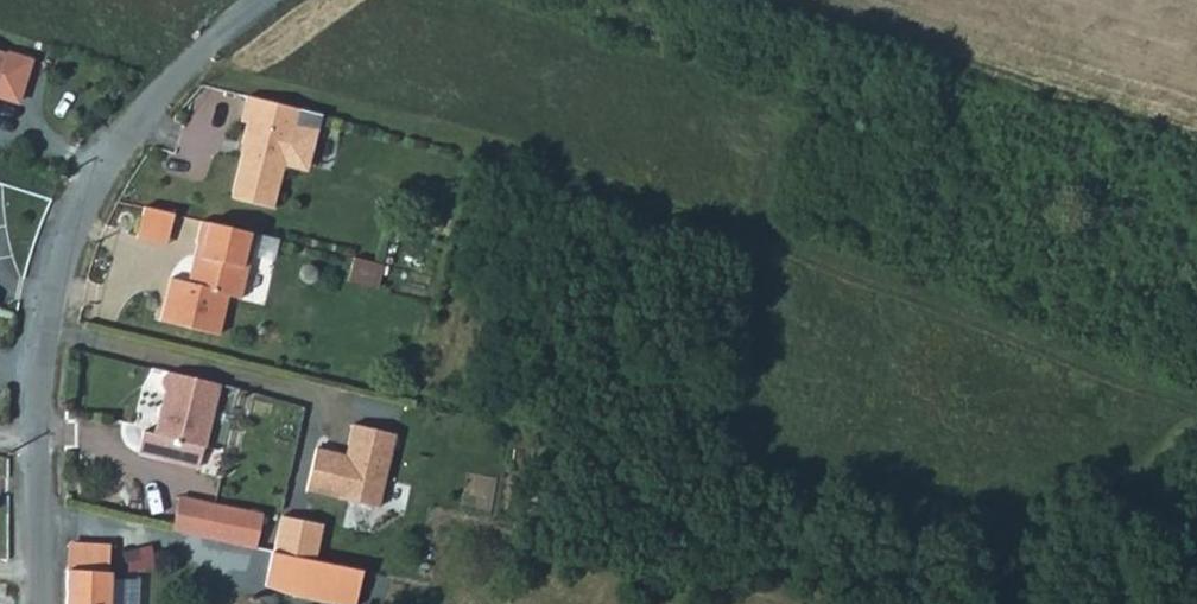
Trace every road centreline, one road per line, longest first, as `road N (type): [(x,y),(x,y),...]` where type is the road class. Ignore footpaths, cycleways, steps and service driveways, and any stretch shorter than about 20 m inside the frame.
road 1 (unclassified): [(272,0),(185,71),(104,163),(53,272),(33,463),(37,603)]

